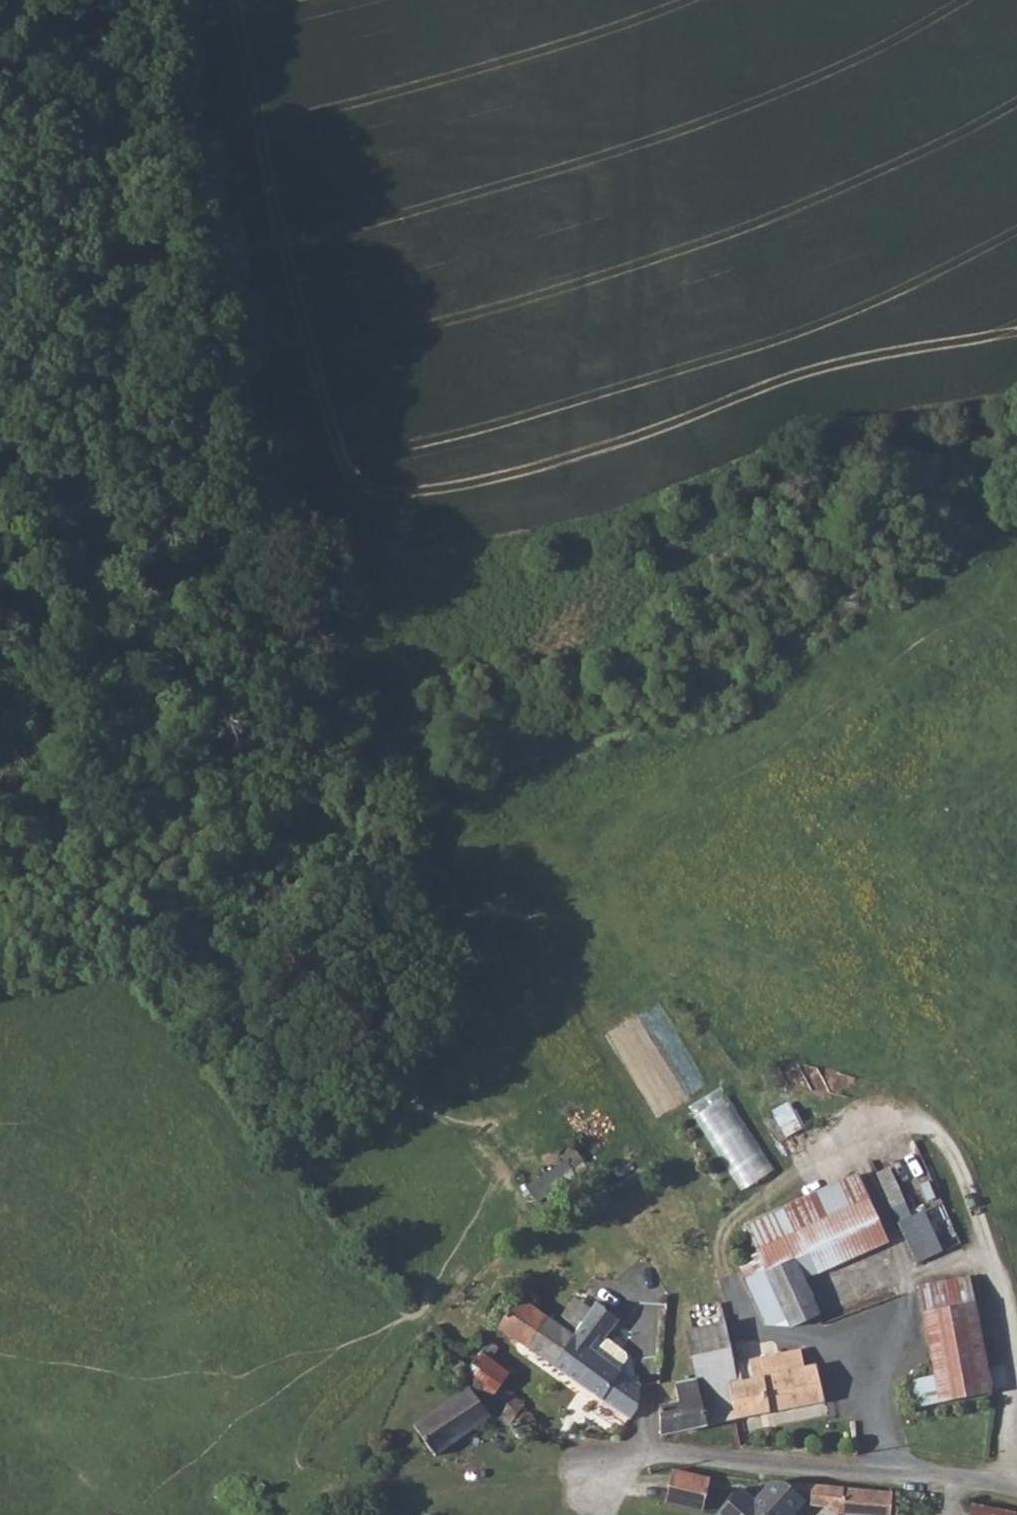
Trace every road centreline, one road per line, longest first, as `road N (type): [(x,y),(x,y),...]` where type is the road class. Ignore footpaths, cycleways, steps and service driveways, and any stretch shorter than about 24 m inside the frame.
road 1 (residential): [(1016,1481),(632,1454),(594,1483)]

